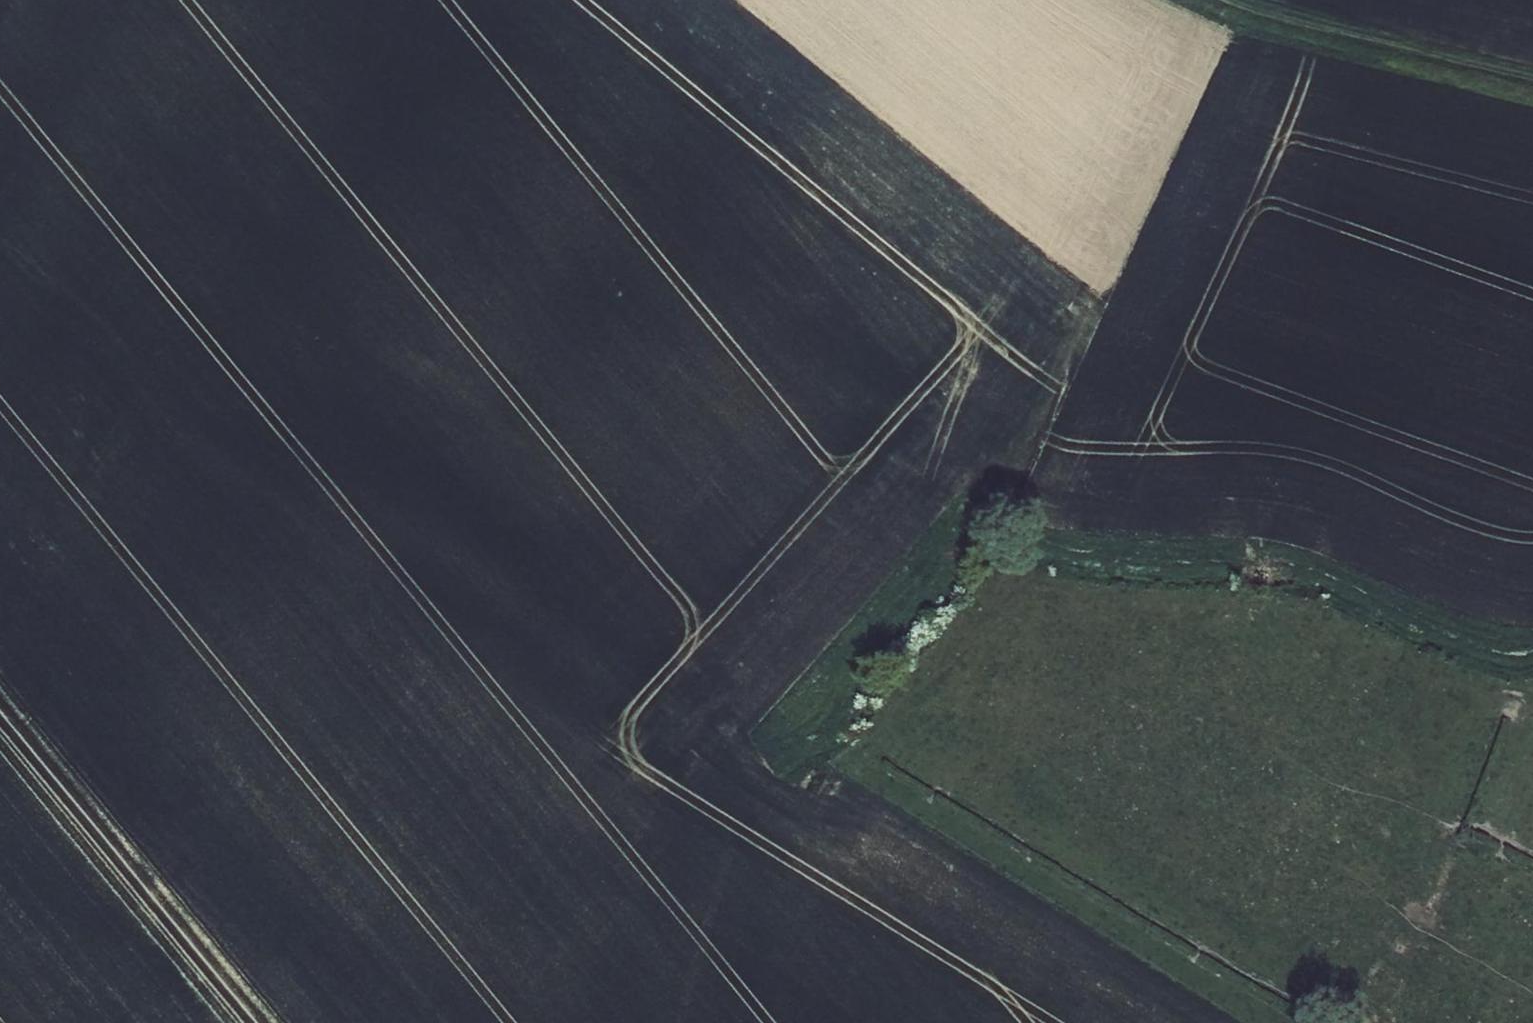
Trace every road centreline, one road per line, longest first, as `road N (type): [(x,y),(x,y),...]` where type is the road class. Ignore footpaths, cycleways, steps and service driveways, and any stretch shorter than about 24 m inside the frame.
road 1 (track): [(1532,81),(1225,0)]

